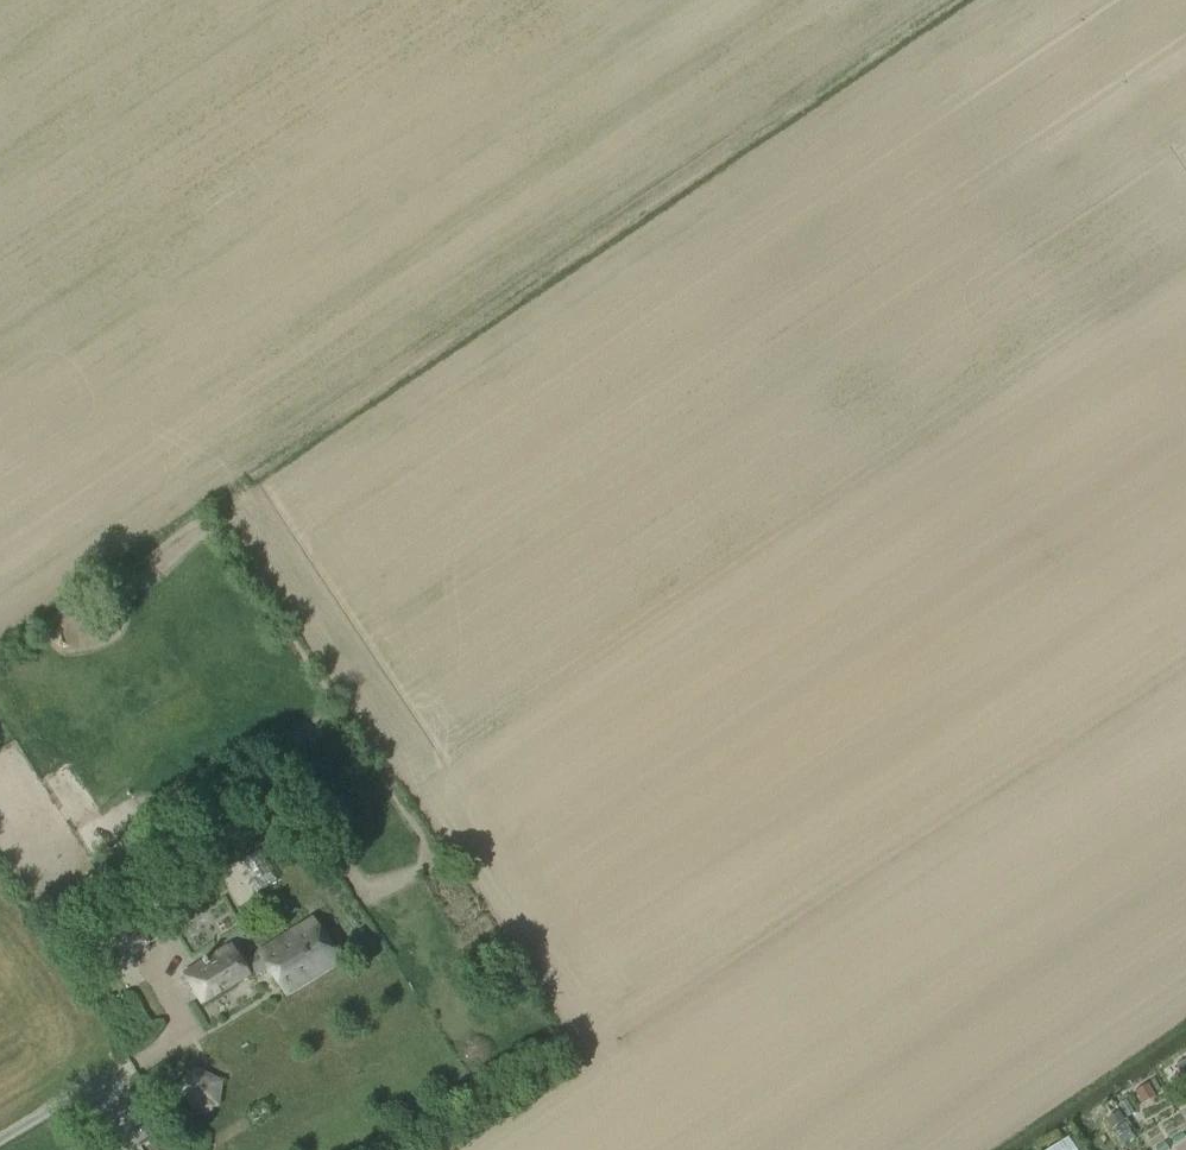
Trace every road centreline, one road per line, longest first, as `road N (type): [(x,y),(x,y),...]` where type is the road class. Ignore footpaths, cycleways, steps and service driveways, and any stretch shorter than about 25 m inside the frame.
road 1 (track): [(189,1034),(0,1142)]

